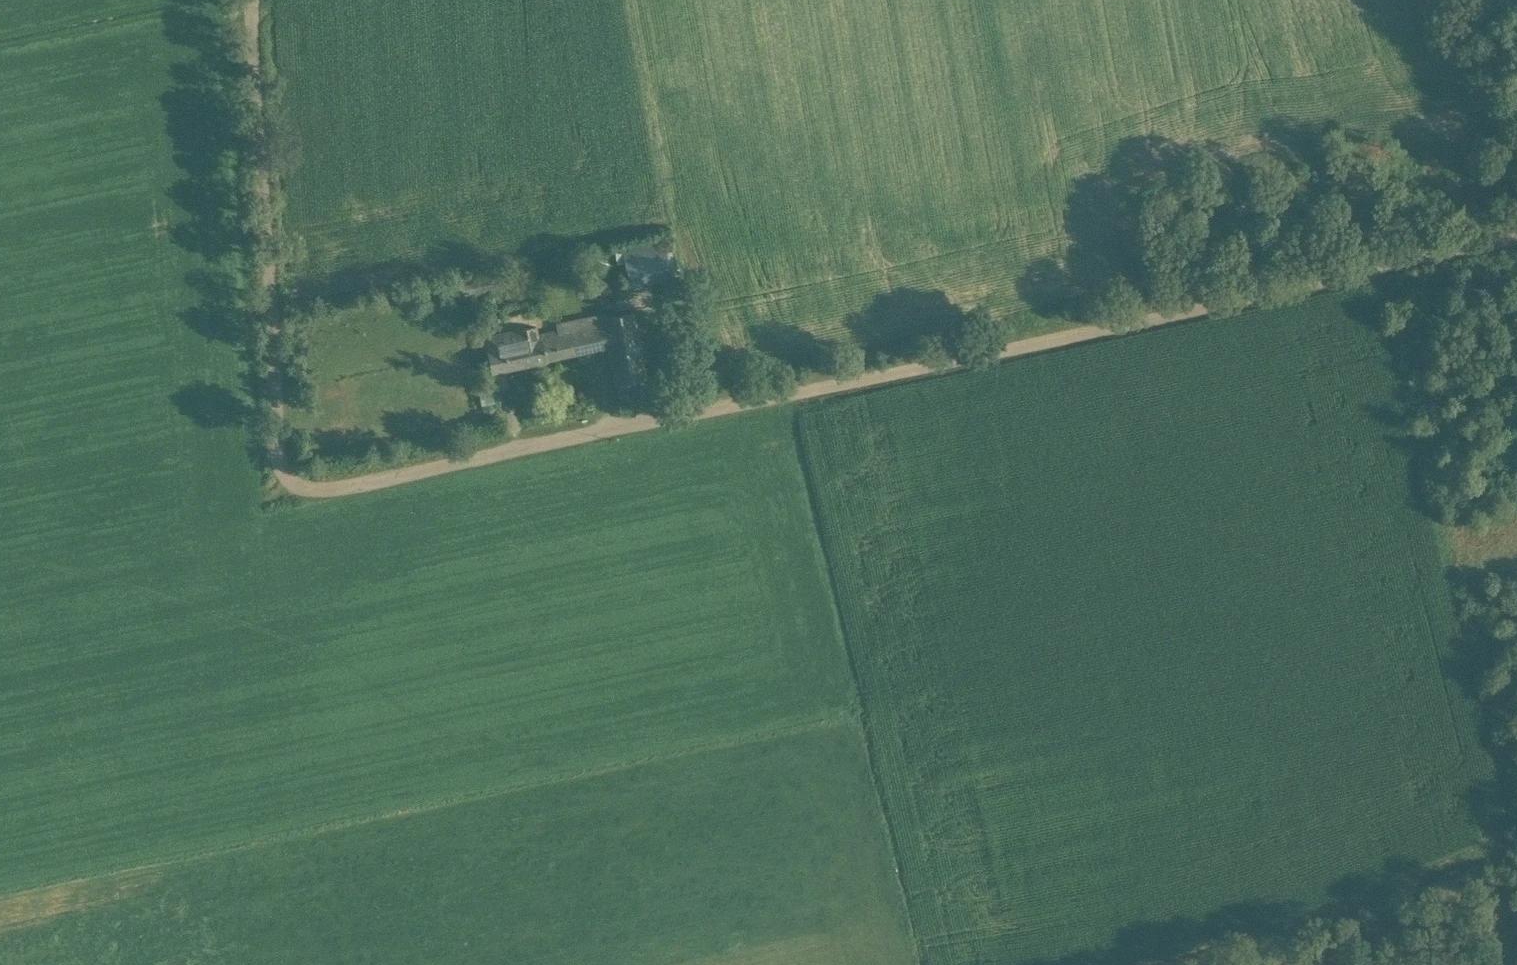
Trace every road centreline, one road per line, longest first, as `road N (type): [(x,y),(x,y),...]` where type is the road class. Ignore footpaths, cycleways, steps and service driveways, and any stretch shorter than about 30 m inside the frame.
road 1 (track): [(251,0),(287,485),(1516,229)]

